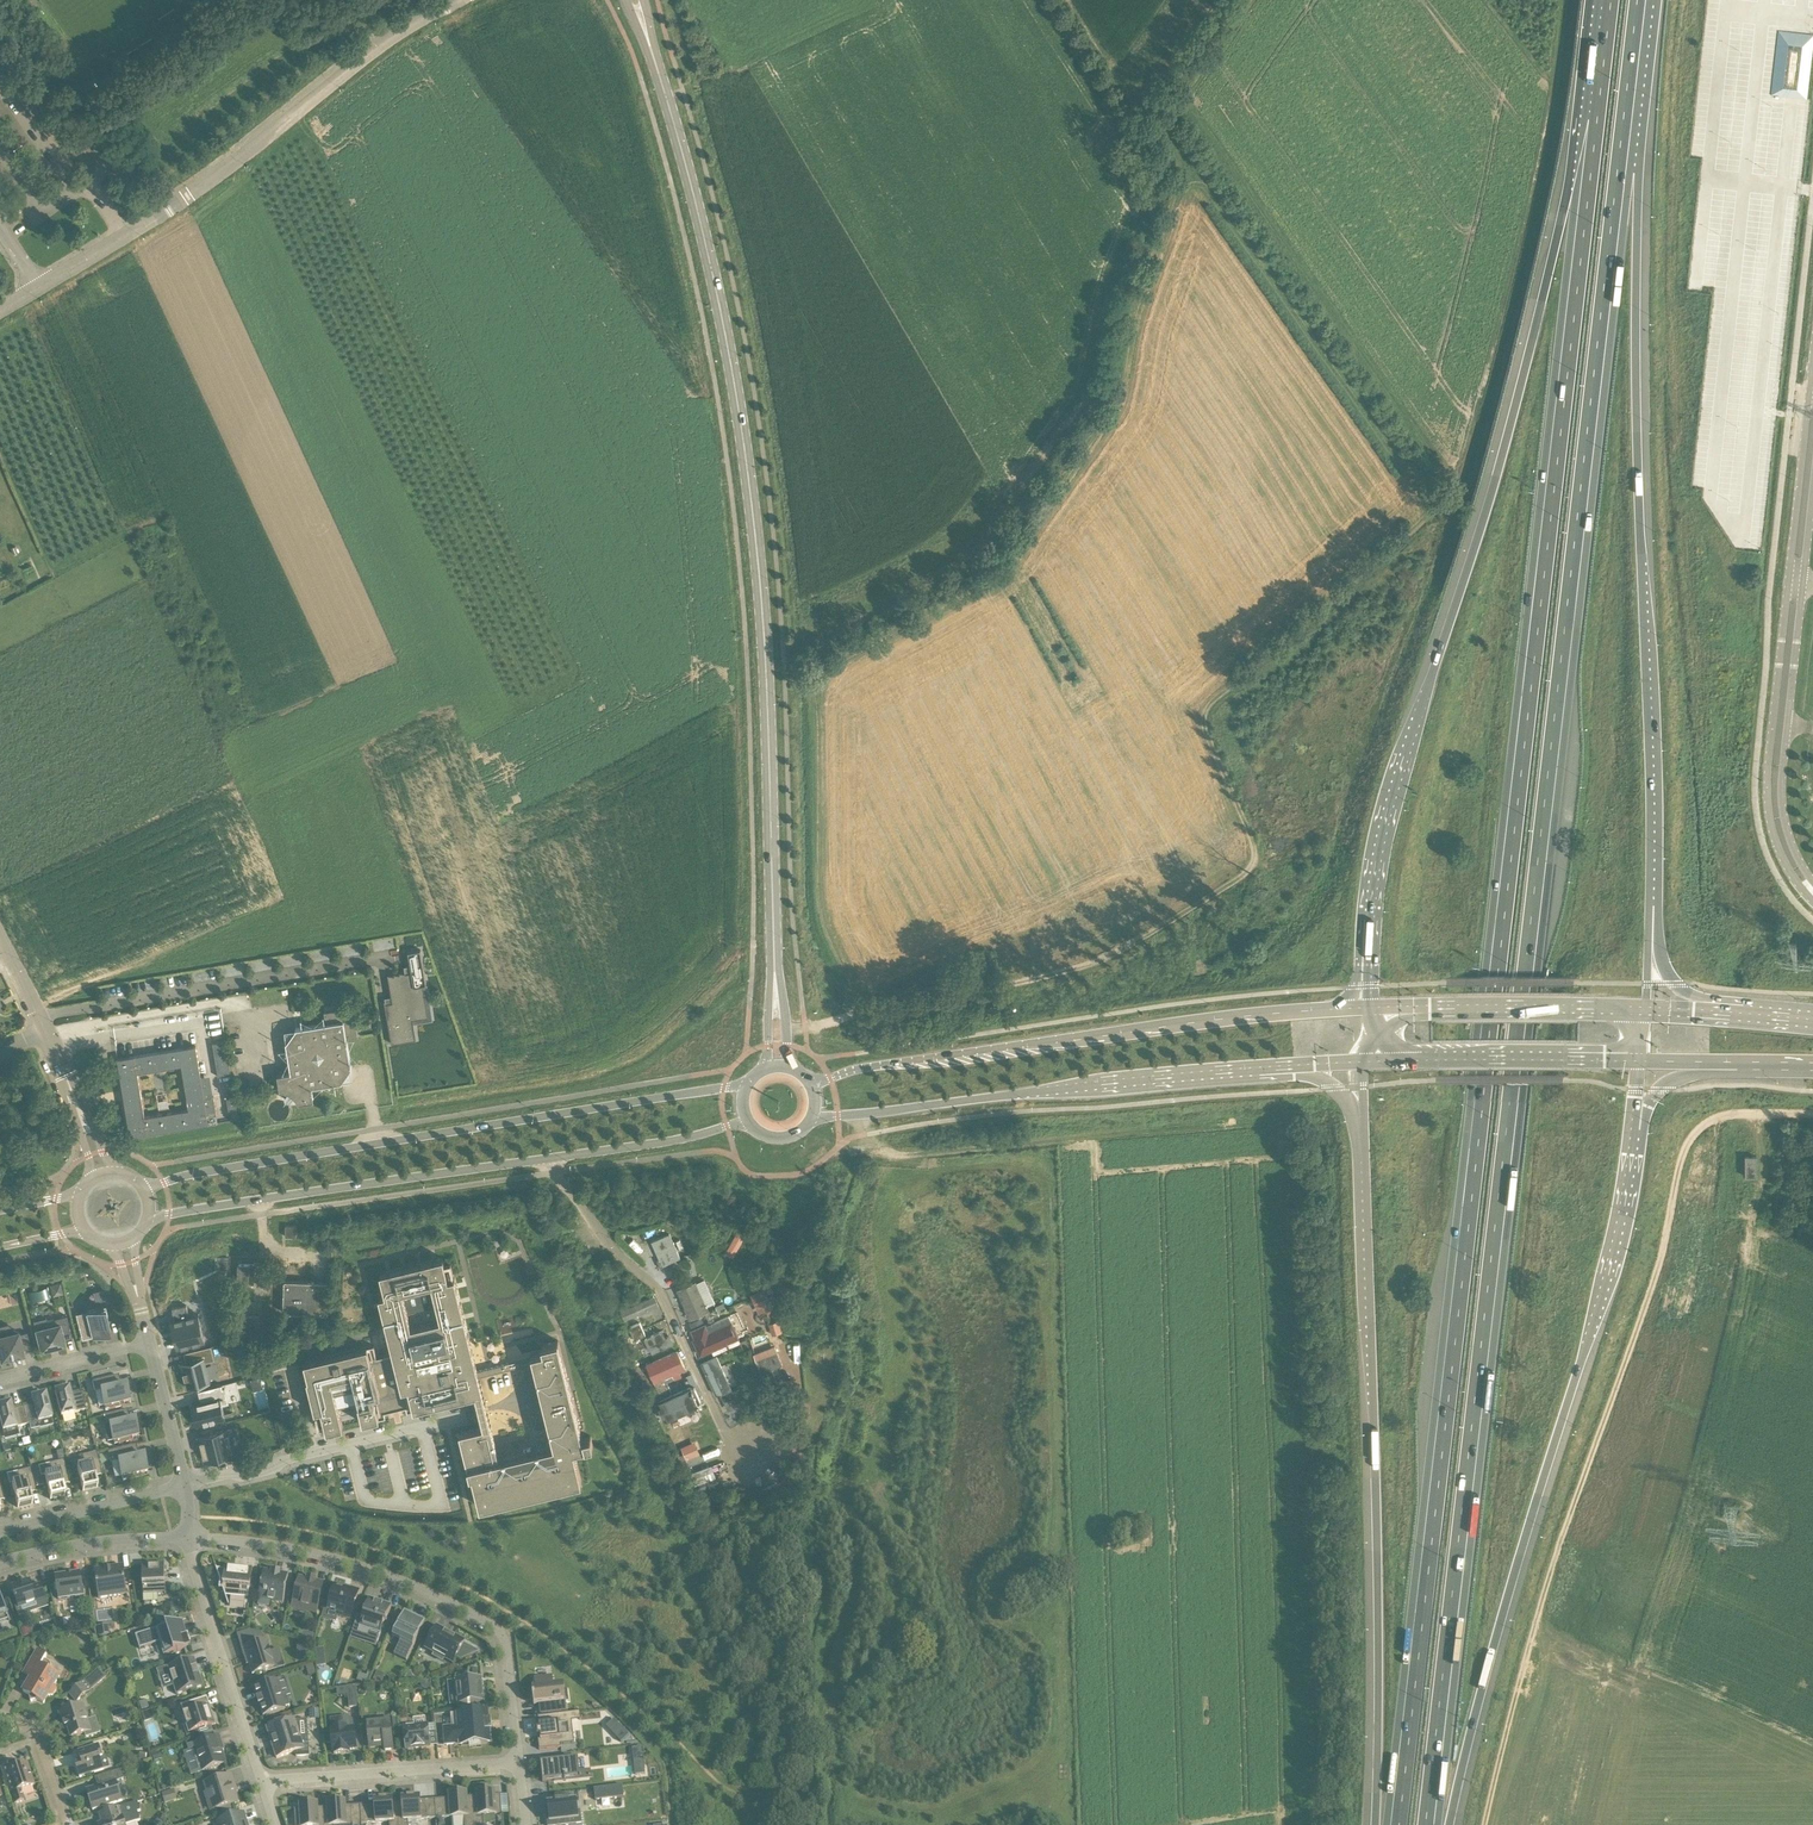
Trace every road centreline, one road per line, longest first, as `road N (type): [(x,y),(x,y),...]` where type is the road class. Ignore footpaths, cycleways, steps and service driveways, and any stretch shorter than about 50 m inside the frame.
road 1 (motorway): [(1430,1824),(1624,173)]
road 2 (motorway): [(1585,193),(1395,1824)]
road 3 (track): [(1563,0),(1543,144),(1453,489),(1206,711),(1207,736),(1252,842),(1252,869),(1099,964),(853,1014)]
road 4 (track): [(1247,0),(1165,130),(1175,190),(1122,370),(1091,435),(1004,567),(819,682),(820,902),(853,1014)]
road 5 (tertiary): [(775,958),(766,664),(741,434),(719,301),(636,0)]
road 6 (motorway): [(1585,193),(1554,251),(1454,613),(1386,818),(1366,1008)]
road 7 (track): [(1812,1115),(1728,1115),(1689,1140),(1662,1257),(1599,1433),(1484,1824)]
road 8 (motorway): [(1652,940),(1637,223),(1624,173)]
road 9 (motorway): [(1445,1824),(1616,1247),(1635,1129)]
road 10 (motorway): [(1360,1111),(1383,1824)]
road 11 (tertiary): [(745,1086),(142,1188)]
road 12 (tertiary): [(1812,355),(1767,777),(1778,847),(1812,901)]
road 13 (tertiary): [(1366,1008),(954,1053),(813,1084)]
road 14 (unclassified): [(31,288),(125,237),(385,40),(457,0)]
road 15 (residential): [(189,1541),(331,1559),(402,1582),(498,1630),(520,1762)]
road 16 (tertiary): [(814,1118),(1262,1067)]
road 17 (tertiary): [(149,1219),(548,1159)]
road 18 (tertiary): [(1812,882),(1789,837),(1782,784),(1812,490)]
road 19 (residential): [(751,1450),(727,1433),(661,1292),(607,1245),(548,1159)]
road 20 (residential): [(185,1486),(253,1475),(286,1459),(463,1416)]
road 21 (primary): [(1646,1007),(1366,1008)]
road 22 (primary): [(1365,1062),(1638,1061)]
road 23 (residential): [(261,1781),(520,1762)]
road 24 (residential): [(261,1781),(189,1541)]
road 25 (track): [(1059,1141),(876,1159),(861,1136),(860,1114)]
road 26 (tertiary): [(548,1159),(747,1121)]
road 27 (motorway): [(1607,0),(1585,193)]
road 28 (residential): [(0,1564),(90,1544),(189,1541)]
road 29 (motorway): [(1624,173),(1644,0)]
road 30 (residential): [(0,1381),(149,1344)]
road 31 (residential): [(103,1175),(46,1033)]
road 32 (residential): [(185,1486),(149,1344)]
road 33 (residential): [(0,1718),(32,1730),(67,1824)]
road 34 (residential): [(65,1516),(185,1486)]

